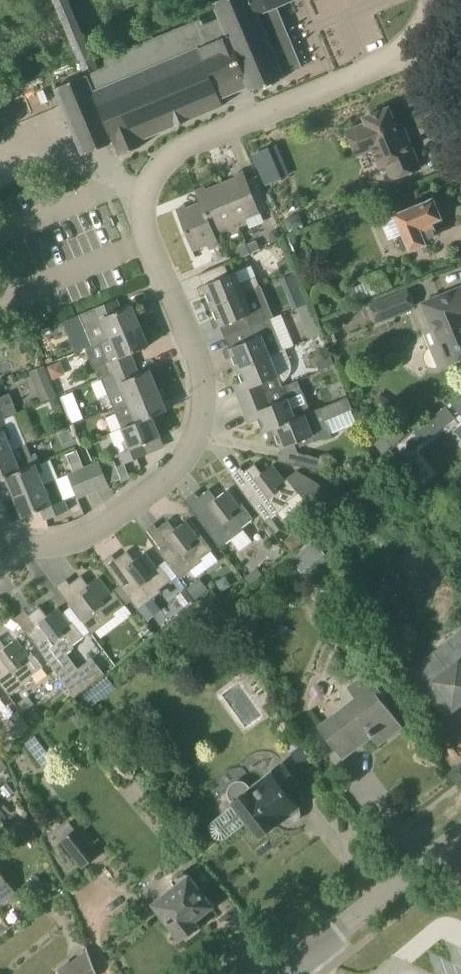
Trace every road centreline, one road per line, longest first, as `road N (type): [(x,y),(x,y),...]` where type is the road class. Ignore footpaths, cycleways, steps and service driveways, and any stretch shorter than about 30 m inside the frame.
road 1 (residential): [(8,540),(45,547),(90,537),(177,469),(200,425),(202,368),(142,224),(142,193),(154,167),(183,147),(402,56),(431,3)]
road 2 (residential): [(263,973),(342,927),(460,836)]

